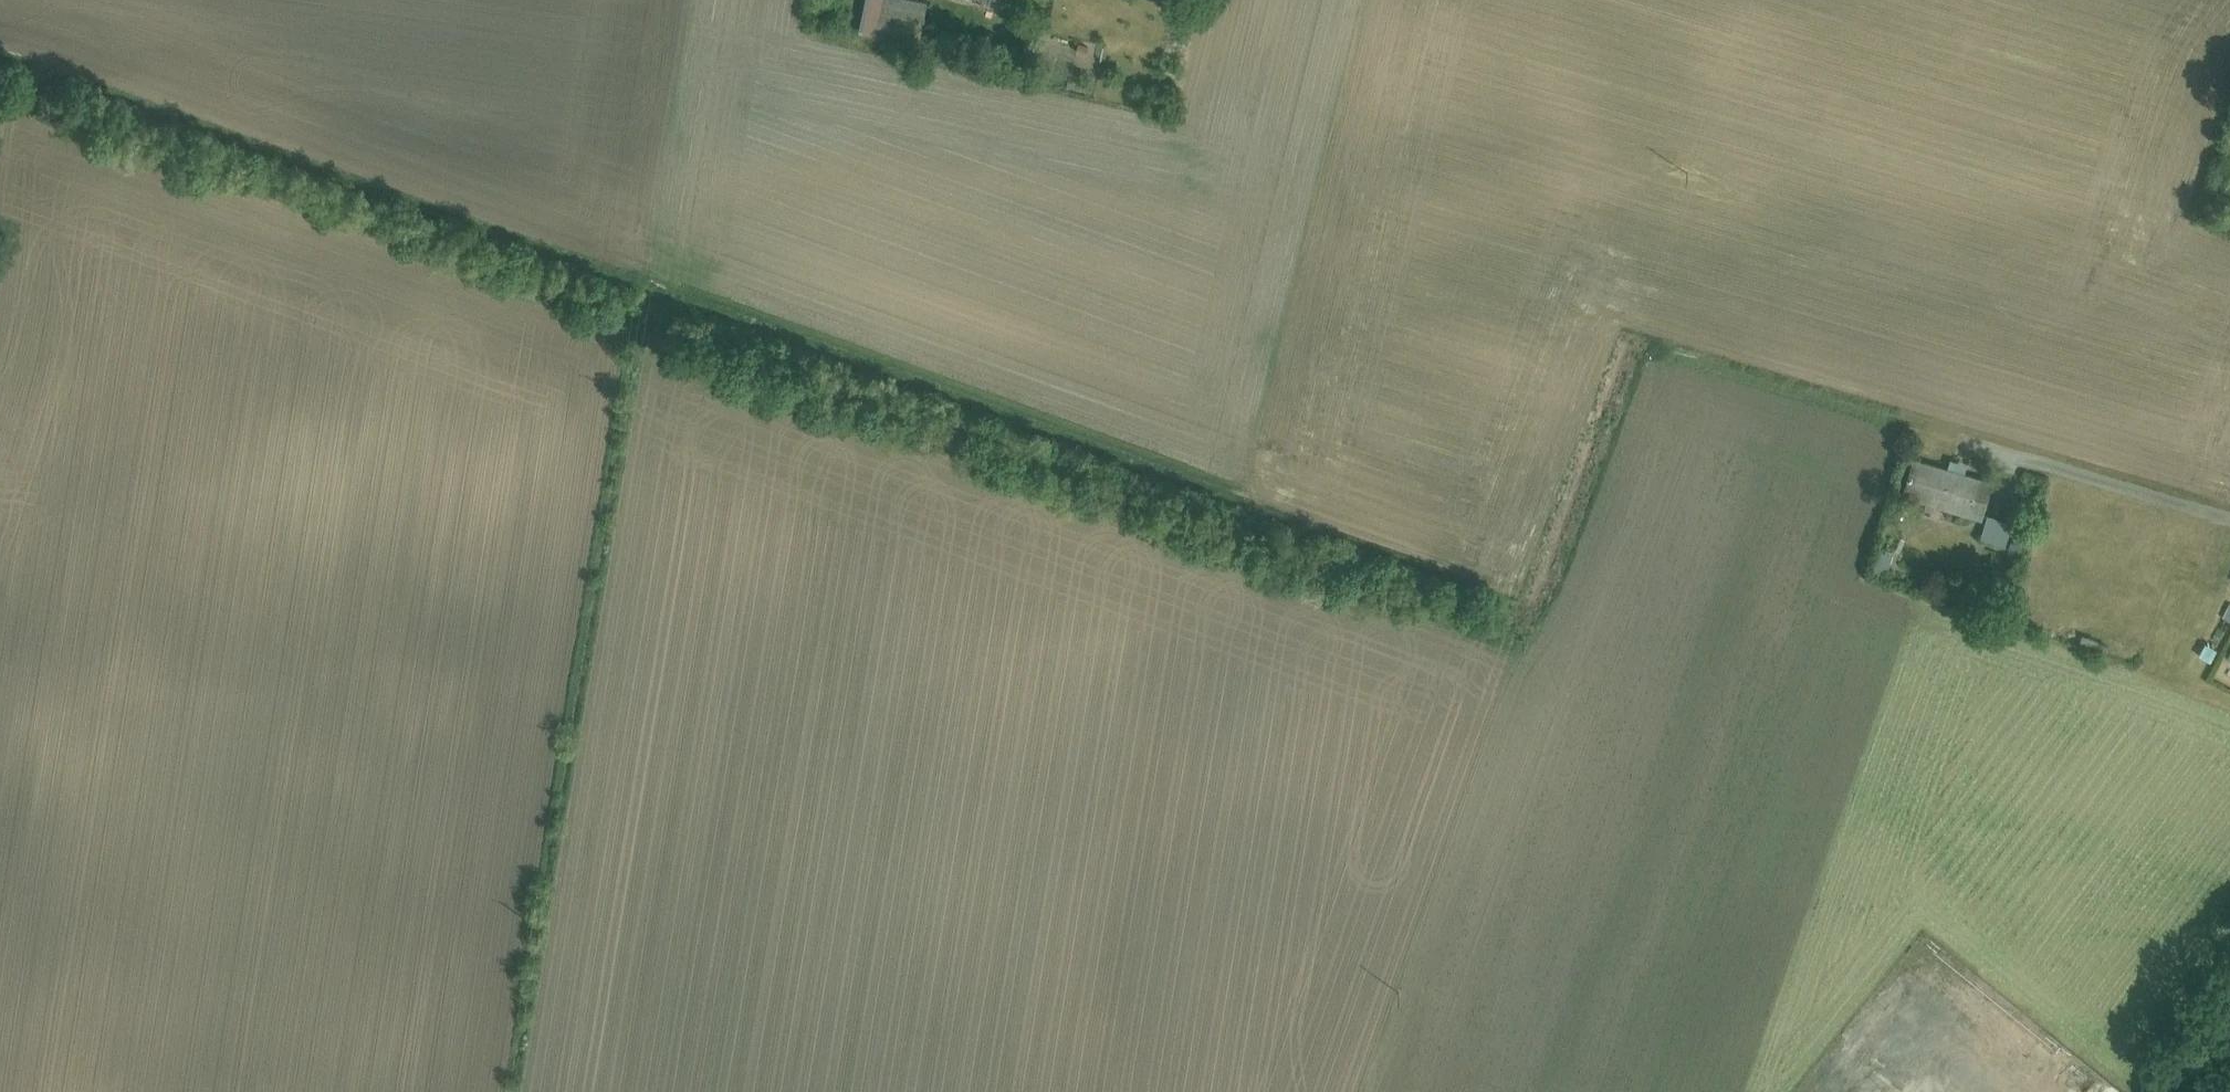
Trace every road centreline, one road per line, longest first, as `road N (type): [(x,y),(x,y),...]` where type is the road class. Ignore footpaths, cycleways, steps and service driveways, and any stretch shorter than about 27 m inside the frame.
road 1 (unclassified): [(2229,521),(1967,446)]

